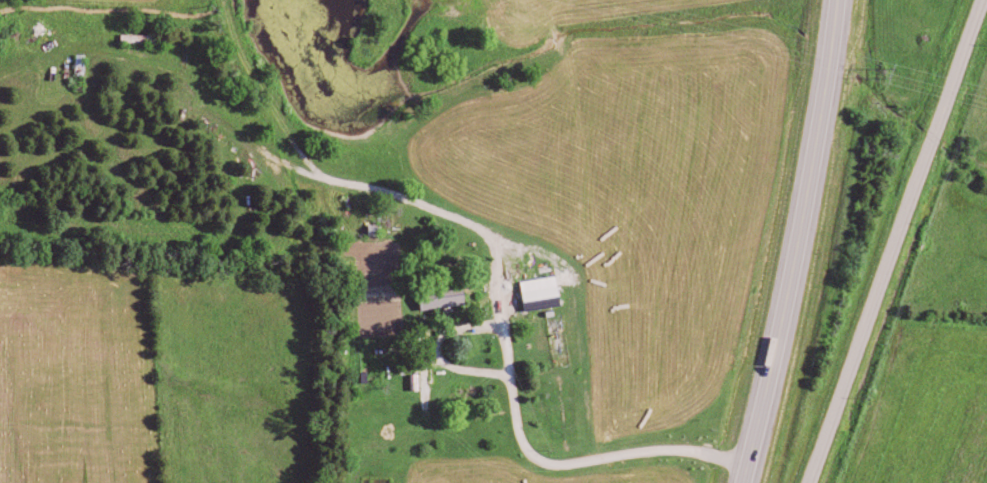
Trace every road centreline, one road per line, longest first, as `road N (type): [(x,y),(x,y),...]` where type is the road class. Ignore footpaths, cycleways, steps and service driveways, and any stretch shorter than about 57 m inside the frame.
road 1 (residential): [(984,0),(811,482)]
road 2 (primary): [(736,482),(787,295),(833,0)]

